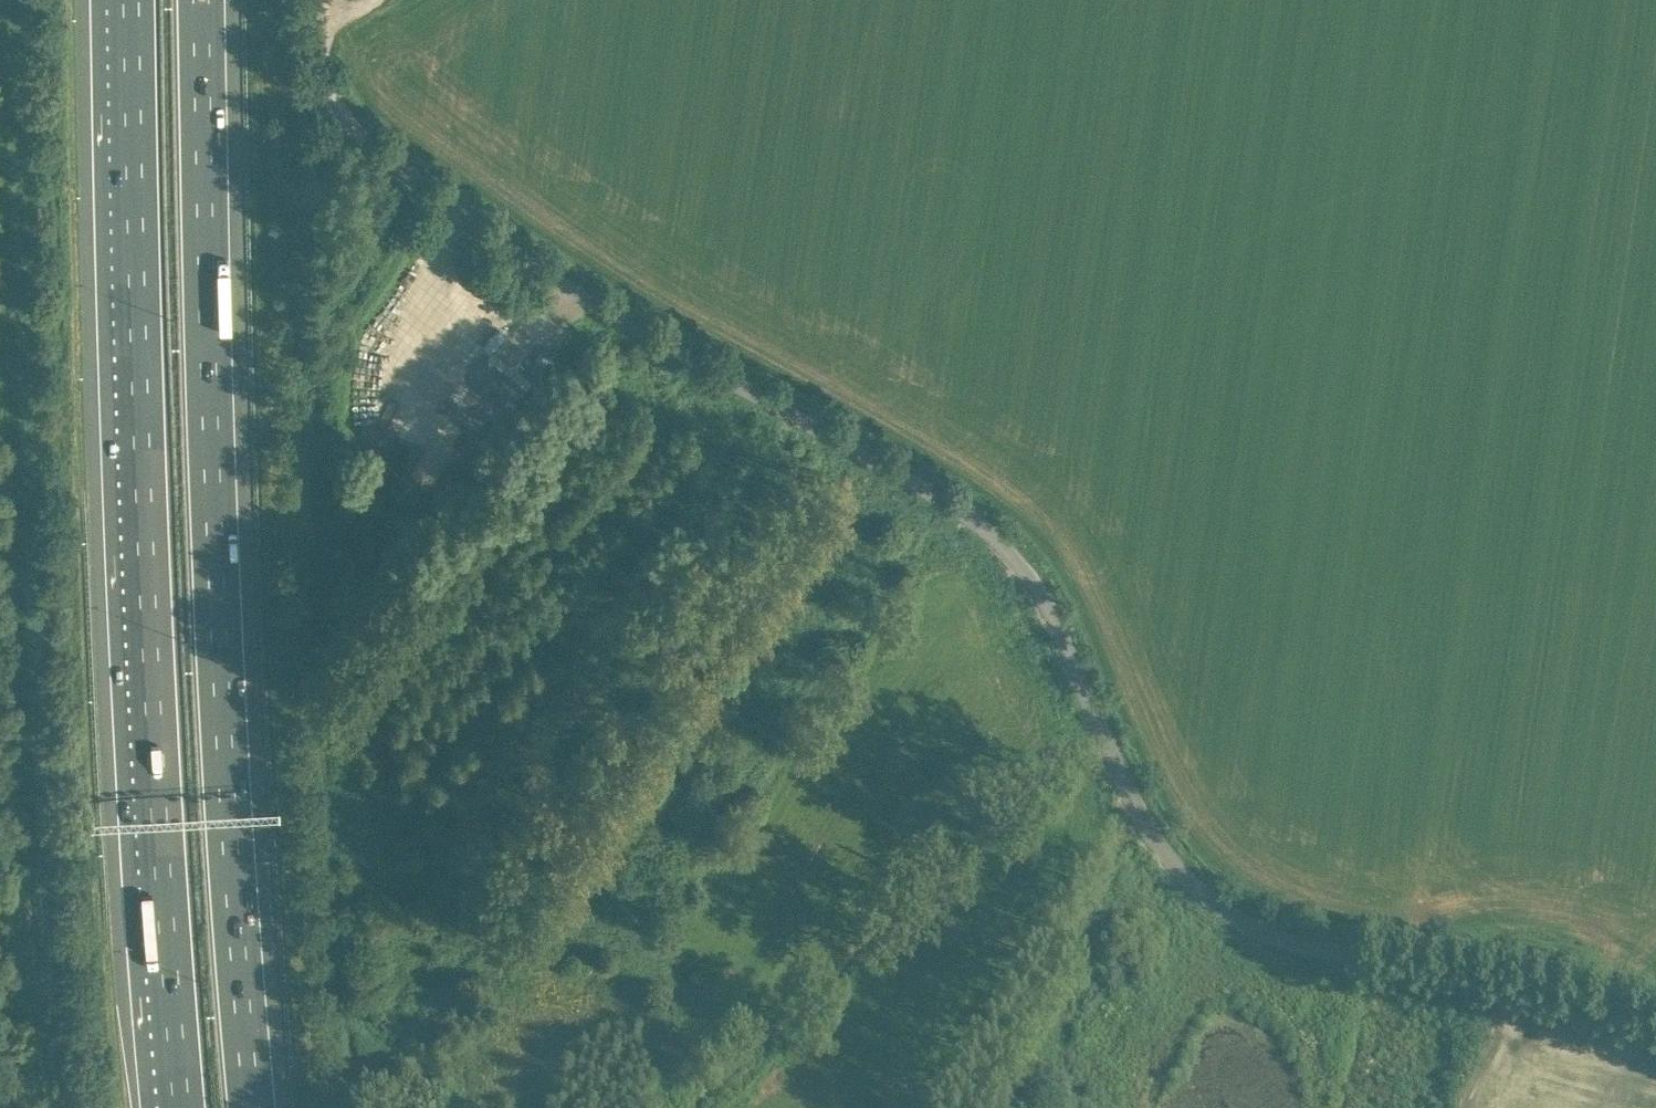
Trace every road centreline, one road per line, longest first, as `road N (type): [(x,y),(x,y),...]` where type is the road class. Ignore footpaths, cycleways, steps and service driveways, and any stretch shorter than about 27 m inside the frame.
road 1 (unclassified): [(1655,1028),(1352,961),(1241,925),(1193,884),(1133,808),(1053,612),(1007,548),(897,474),(557,280),(403,168),(342,116),(324,72),(318,0)]
road 2 (motorway): [(133,0),(156,797),(182,1107)]
road 3 (motorway): [(254,1107),(216,539),(204,0)]

